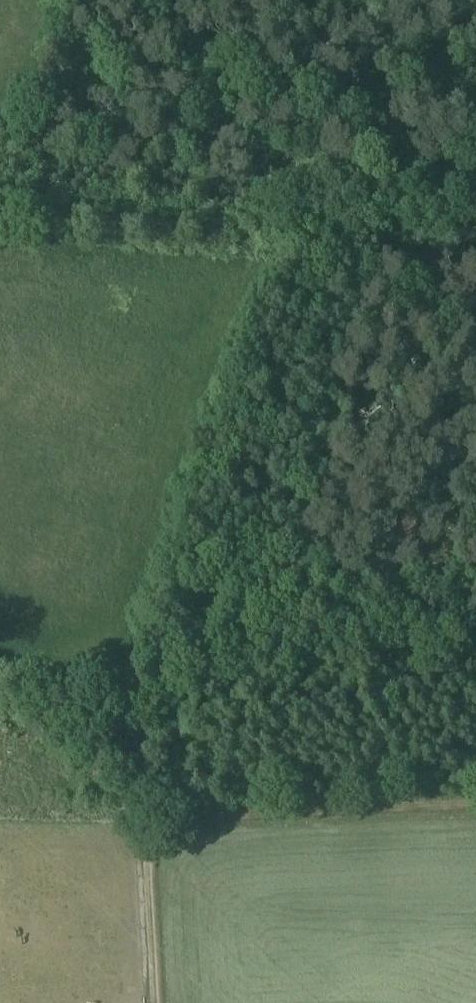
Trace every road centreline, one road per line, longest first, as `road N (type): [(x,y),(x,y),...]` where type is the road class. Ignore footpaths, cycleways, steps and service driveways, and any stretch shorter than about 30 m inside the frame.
road 1 (track): [(253,0),(285,46),(299,108),(297,247),(135,682),(154,1002)]
road 2 (track): [(475,800),(382,800),(145,823)]

